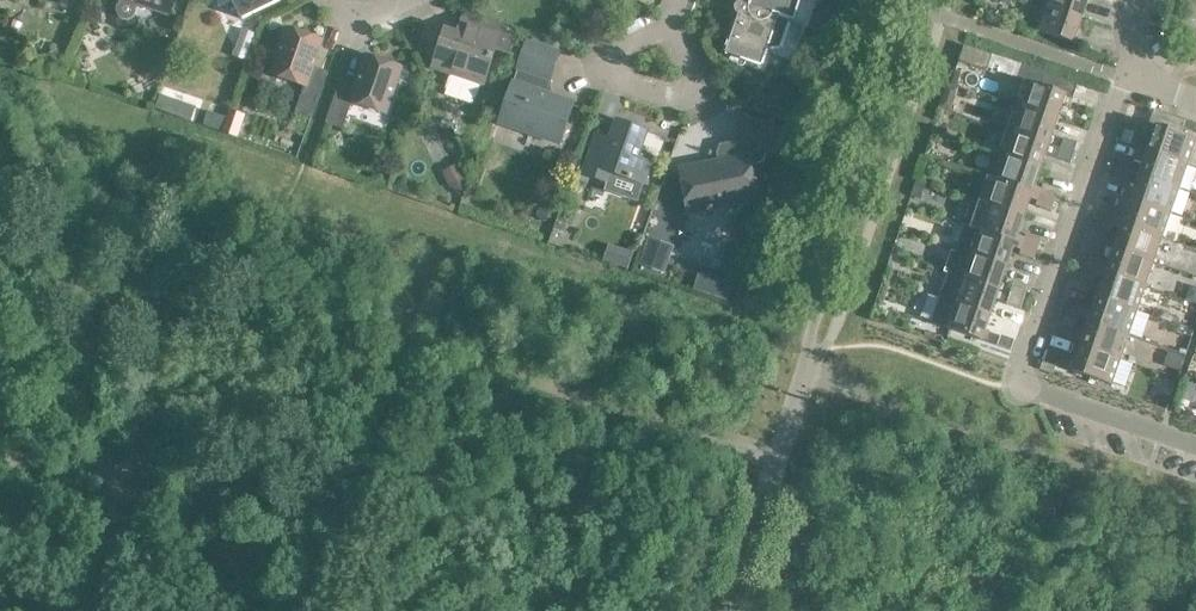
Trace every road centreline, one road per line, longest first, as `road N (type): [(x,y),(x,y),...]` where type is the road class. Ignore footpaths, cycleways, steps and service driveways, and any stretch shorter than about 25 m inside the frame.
road 1 (residential): [(1020,391),(1125,83)]
road 2 (residential): [(674,23),(699,46),(700,63),(680,91),(663,94),(646,89),(628,61),(630,44),(657,22)]
road 3 (residential): [(1020,391),(1195,451)]

